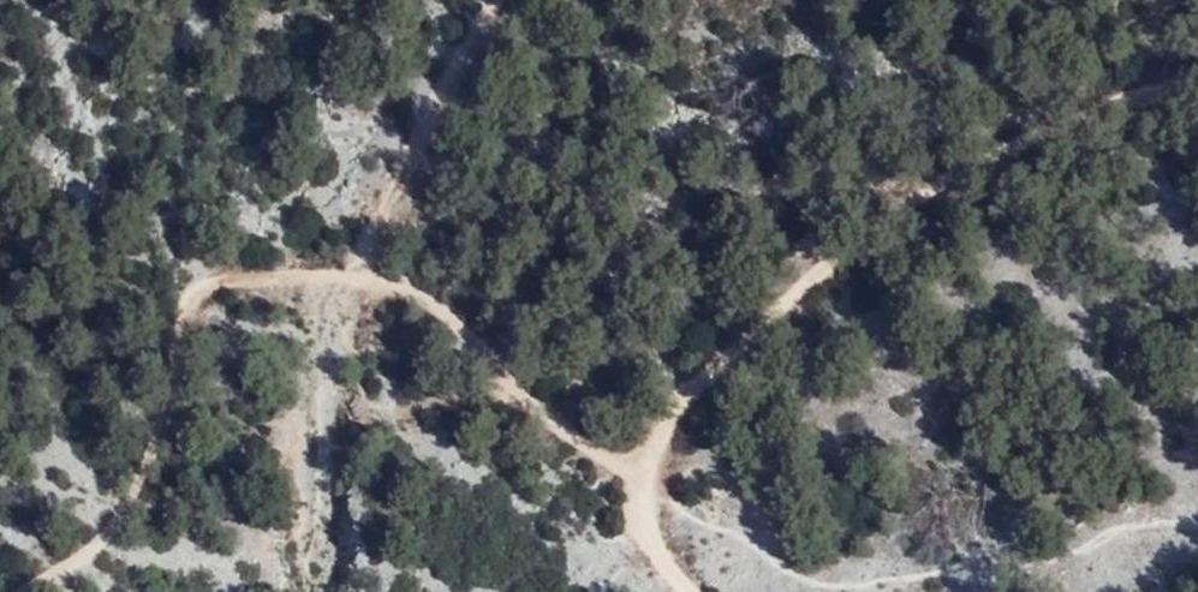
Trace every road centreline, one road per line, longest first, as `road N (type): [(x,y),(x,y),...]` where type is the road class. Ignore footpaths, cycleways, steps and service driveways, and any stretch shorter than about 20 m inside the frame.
road 1 (track): [(638,475),(767,317),(864,221),(987,157),(1197,73)]
road 2 (track): [(355,277),(217,280),(192,295),(170,413),(133,499),(82,560),(28,591)]
road 3 (track): [(355,277),(412,286),(531,406),(638,475)]
road 4 (track): [(503,0),(436,108),(355,277)]
road 5 (track): [(685,591),(654,548),(638,475)]

